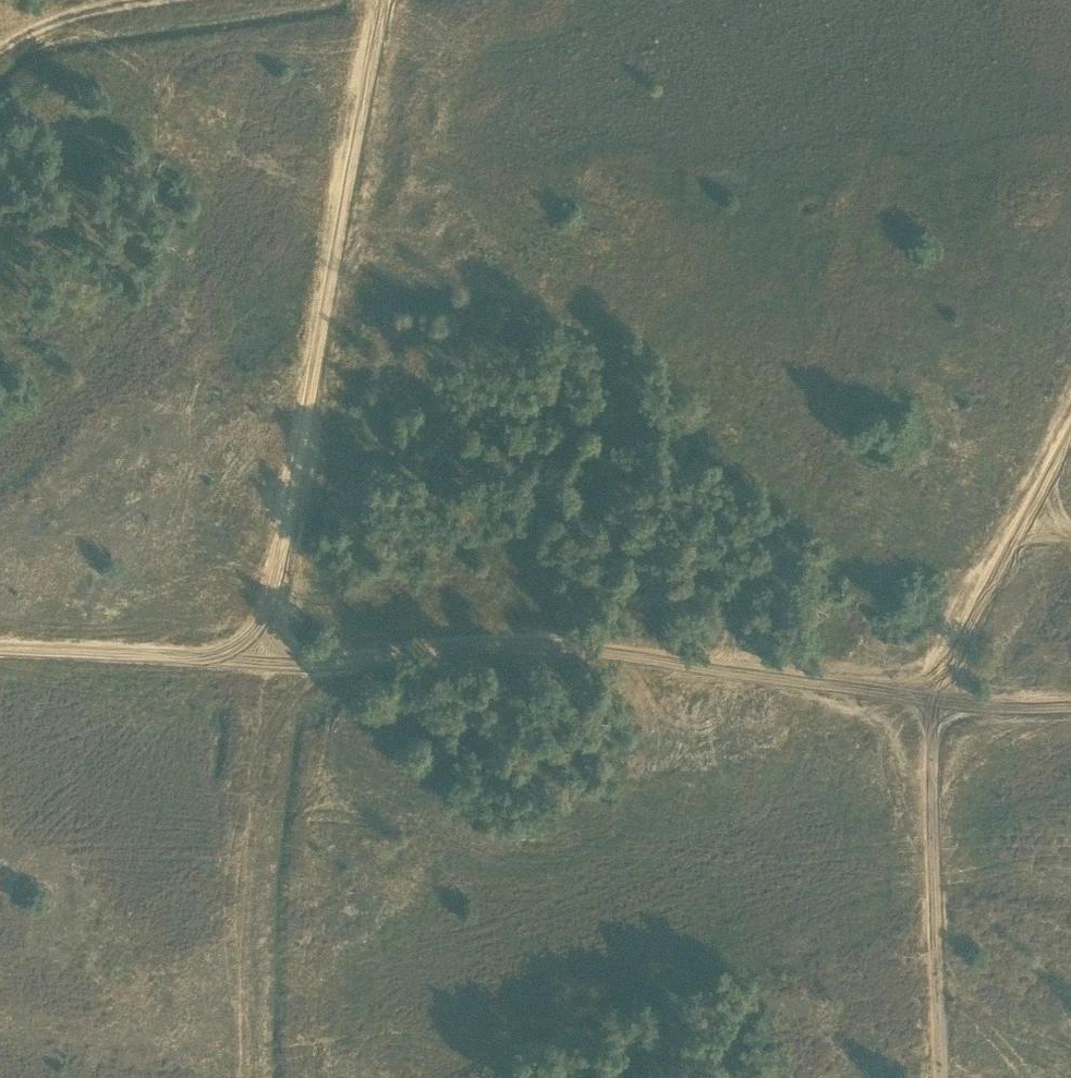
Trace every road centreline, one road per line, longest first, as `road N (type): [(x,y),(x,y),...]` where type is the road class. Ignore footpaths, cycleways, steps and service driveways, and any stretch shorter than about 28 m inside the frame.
road 1 (track): [(1070,434),(940,698),(608,652),(474,643),(315,663),(267,659)]
road 2 (track): [(0,647),(267,659),(381,0)]

